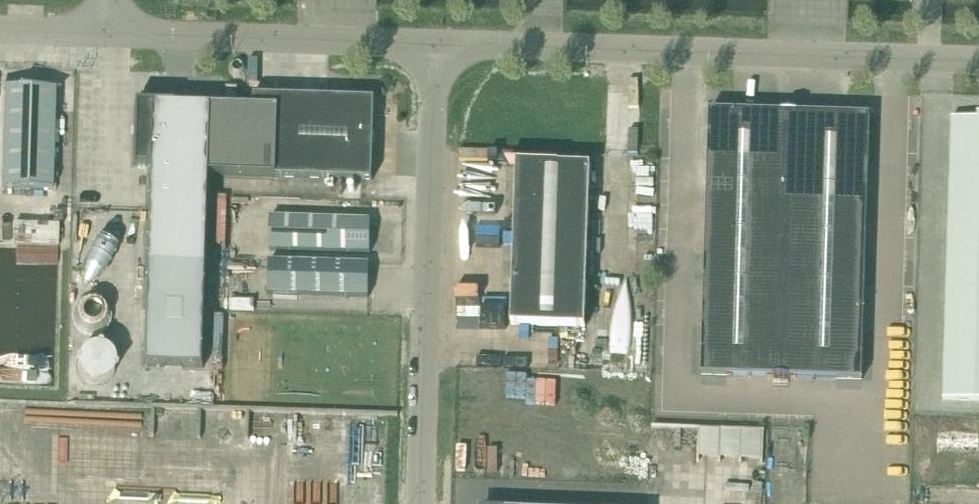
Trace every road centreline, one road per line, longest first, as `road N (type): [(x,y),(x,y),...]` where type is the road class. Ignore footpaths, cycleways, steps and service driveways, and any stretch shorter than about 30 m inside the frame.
road 1 (unclassified): [(978,60),(435,44)]
road 2 (unclassified): [(435,44),(417,503)]
road 3 (unclassified): [(435,44),(109,33)]

